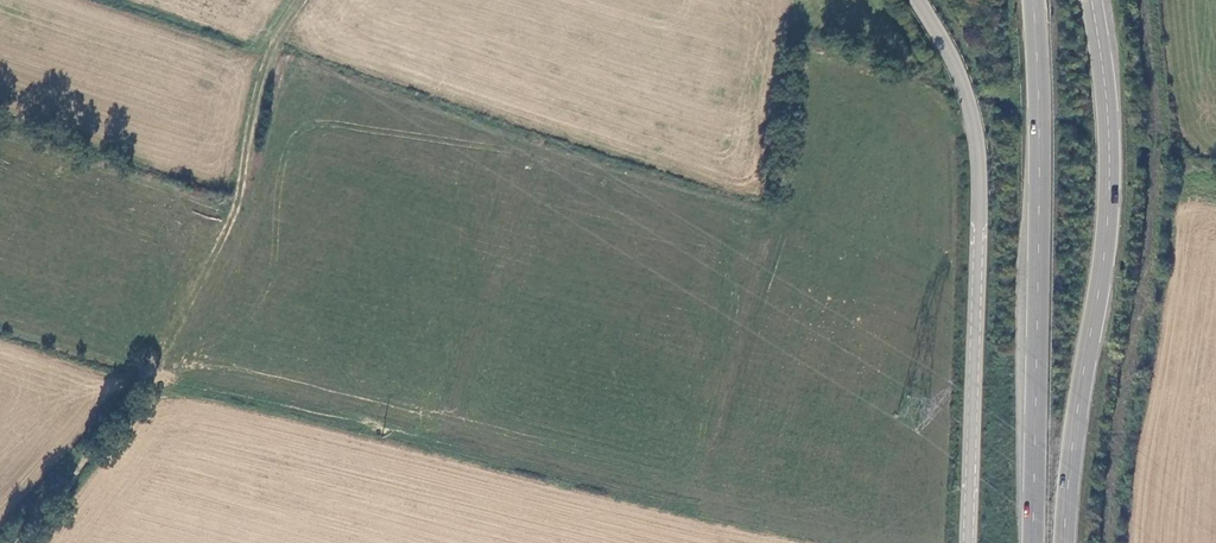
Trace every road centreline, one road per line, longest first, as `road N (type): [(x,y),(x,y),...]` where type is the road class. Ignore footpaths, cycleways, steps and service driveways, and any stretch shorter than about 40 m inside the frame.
road 1 (track): [(24,542),(150,378),(228,224),(274,48),(302,0)]
road 2 (unclassified): [(916,0),(963,84),(979,170),(968,542)]
road 3 (trunk): [(1067,542),(1112,193),(1091,0)]
road 4 (trunk): [(1034,0),(1042,163),(1035,542)]

